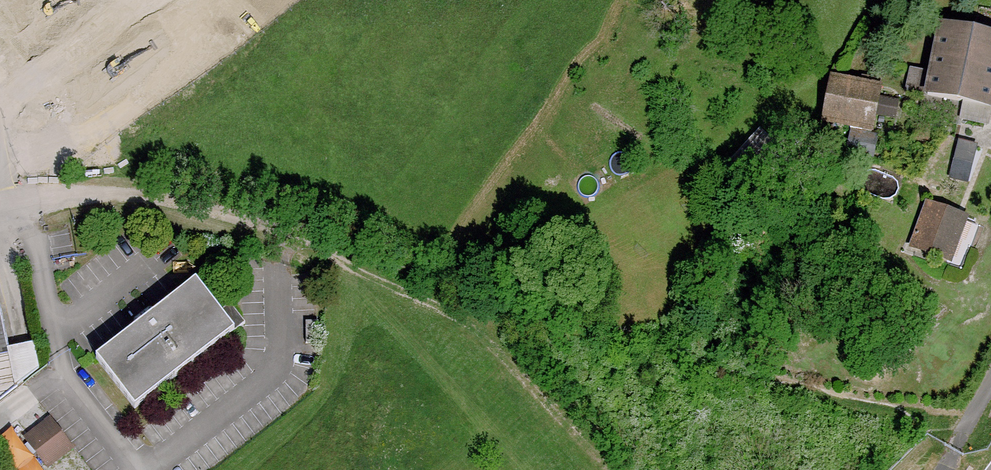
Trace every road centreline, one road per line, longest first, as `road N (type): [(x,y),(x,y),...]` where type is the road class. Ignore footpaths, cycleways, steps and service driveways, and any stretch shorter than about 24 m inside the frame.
road 1 (track): [(41,204),(113,195),(162,199),(486,293)]
road 2 (track): [(327,244),(350,270),(463,320),(491,345)]

